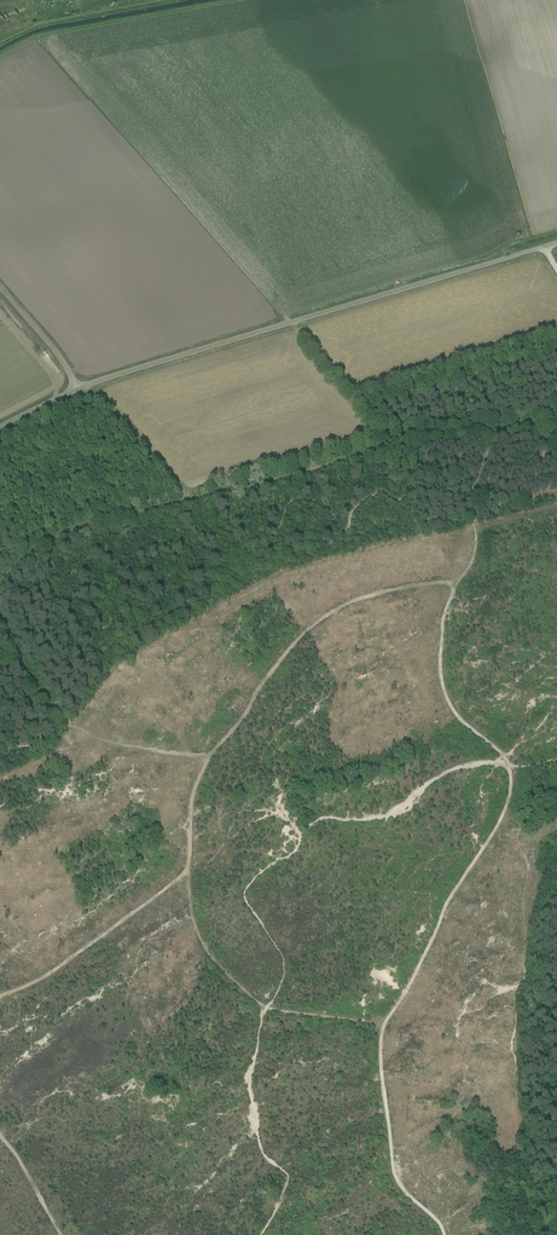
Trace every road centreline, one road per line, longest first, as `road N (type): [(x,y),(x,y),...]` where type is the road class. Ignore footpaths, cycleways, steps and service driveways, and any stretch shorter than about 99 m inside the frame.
road 1 (unclassified): [(77,385),(556,244)]
road 2 (track): [(494,431),(408,438),(185,498)]
road 3 (track): [(185,498),(76,528),(0,580)]
road 4 (track): [(185,498),(95,390),(77,385)]
road 5 (unclassified): [(77,385),(0,287)]

